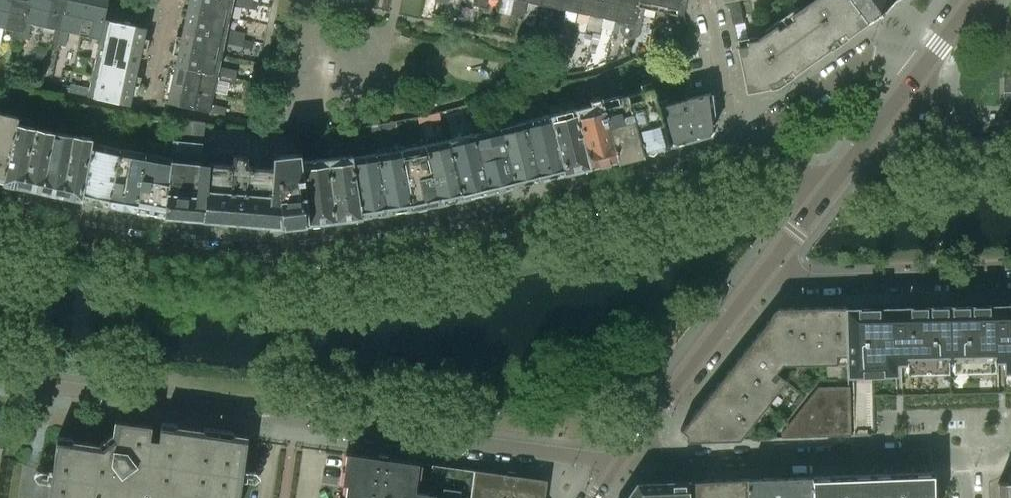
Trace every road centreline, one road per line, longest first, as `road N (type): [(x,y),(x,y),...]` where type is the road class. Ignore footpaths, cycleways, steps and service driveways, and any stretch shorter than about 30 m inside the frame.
road 1 (residential): [(741,161),(413,244),(339,254),(181,253),(0,214)]
road 2 (residential): [(635,443),(671,463),(976,450),(976,497)]
road 3 (residential): [(272,416),(599,459),(617,468)]
road 4 (residential): [(760,275),(1010,278)]
road 5 (residential): [(635,443),(760,275)]
road 6 (residential): [(741,161),(708,4)]
road 7 (residential): [(1010,133),(950,124),(901,91)]

